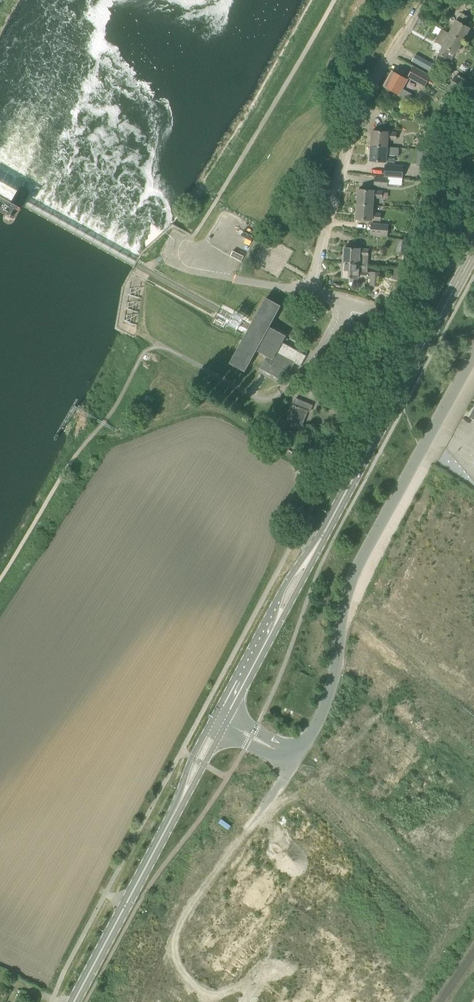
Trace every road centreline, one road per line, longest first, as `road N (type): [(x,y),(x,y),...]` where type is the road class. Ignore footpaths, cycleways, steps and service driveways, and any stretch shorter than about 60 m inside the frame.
road 1 (unclassified): [(294,762),(325,708),(354,572),(473,356)]
road 2 (secondary): [(221,720),(424,345)]
road 3 (secondary): [(74,1001),(221,720)]
road 4 (unclassified): [(208,1000),(178,964),(178,927),(294,762)]
road 5 (unclassified): [(185,255),(237,281),(346,301)]

